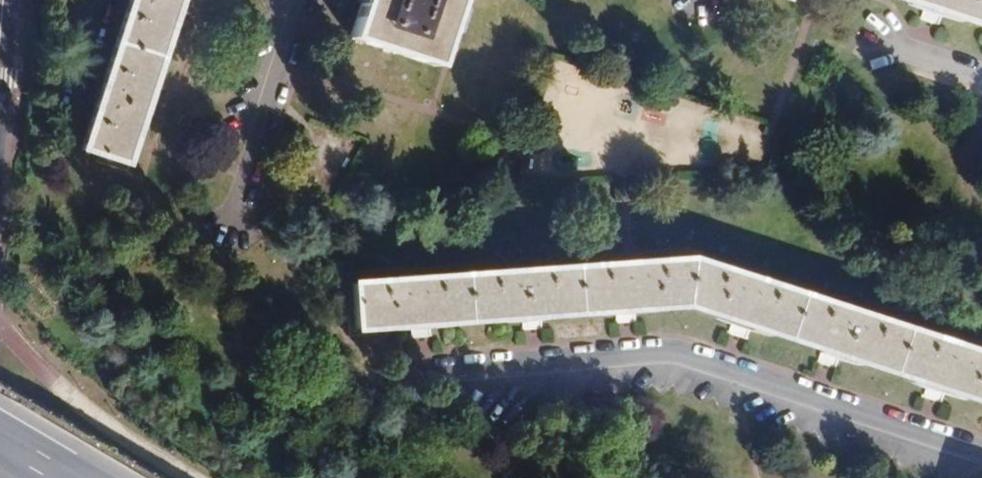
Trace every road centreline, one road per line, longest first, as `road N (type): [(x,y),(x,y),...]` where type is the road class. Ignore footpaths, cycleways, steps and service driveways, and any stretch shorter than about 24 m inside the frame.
road 1 (residential): [(387,376),(654,354),(981,457)]
road 2 (residential): [(217,227),(294,0)]
road 3 (track): [(0,354),(204,477)]
road 4 (residential): [(40,173),(97,0)]

